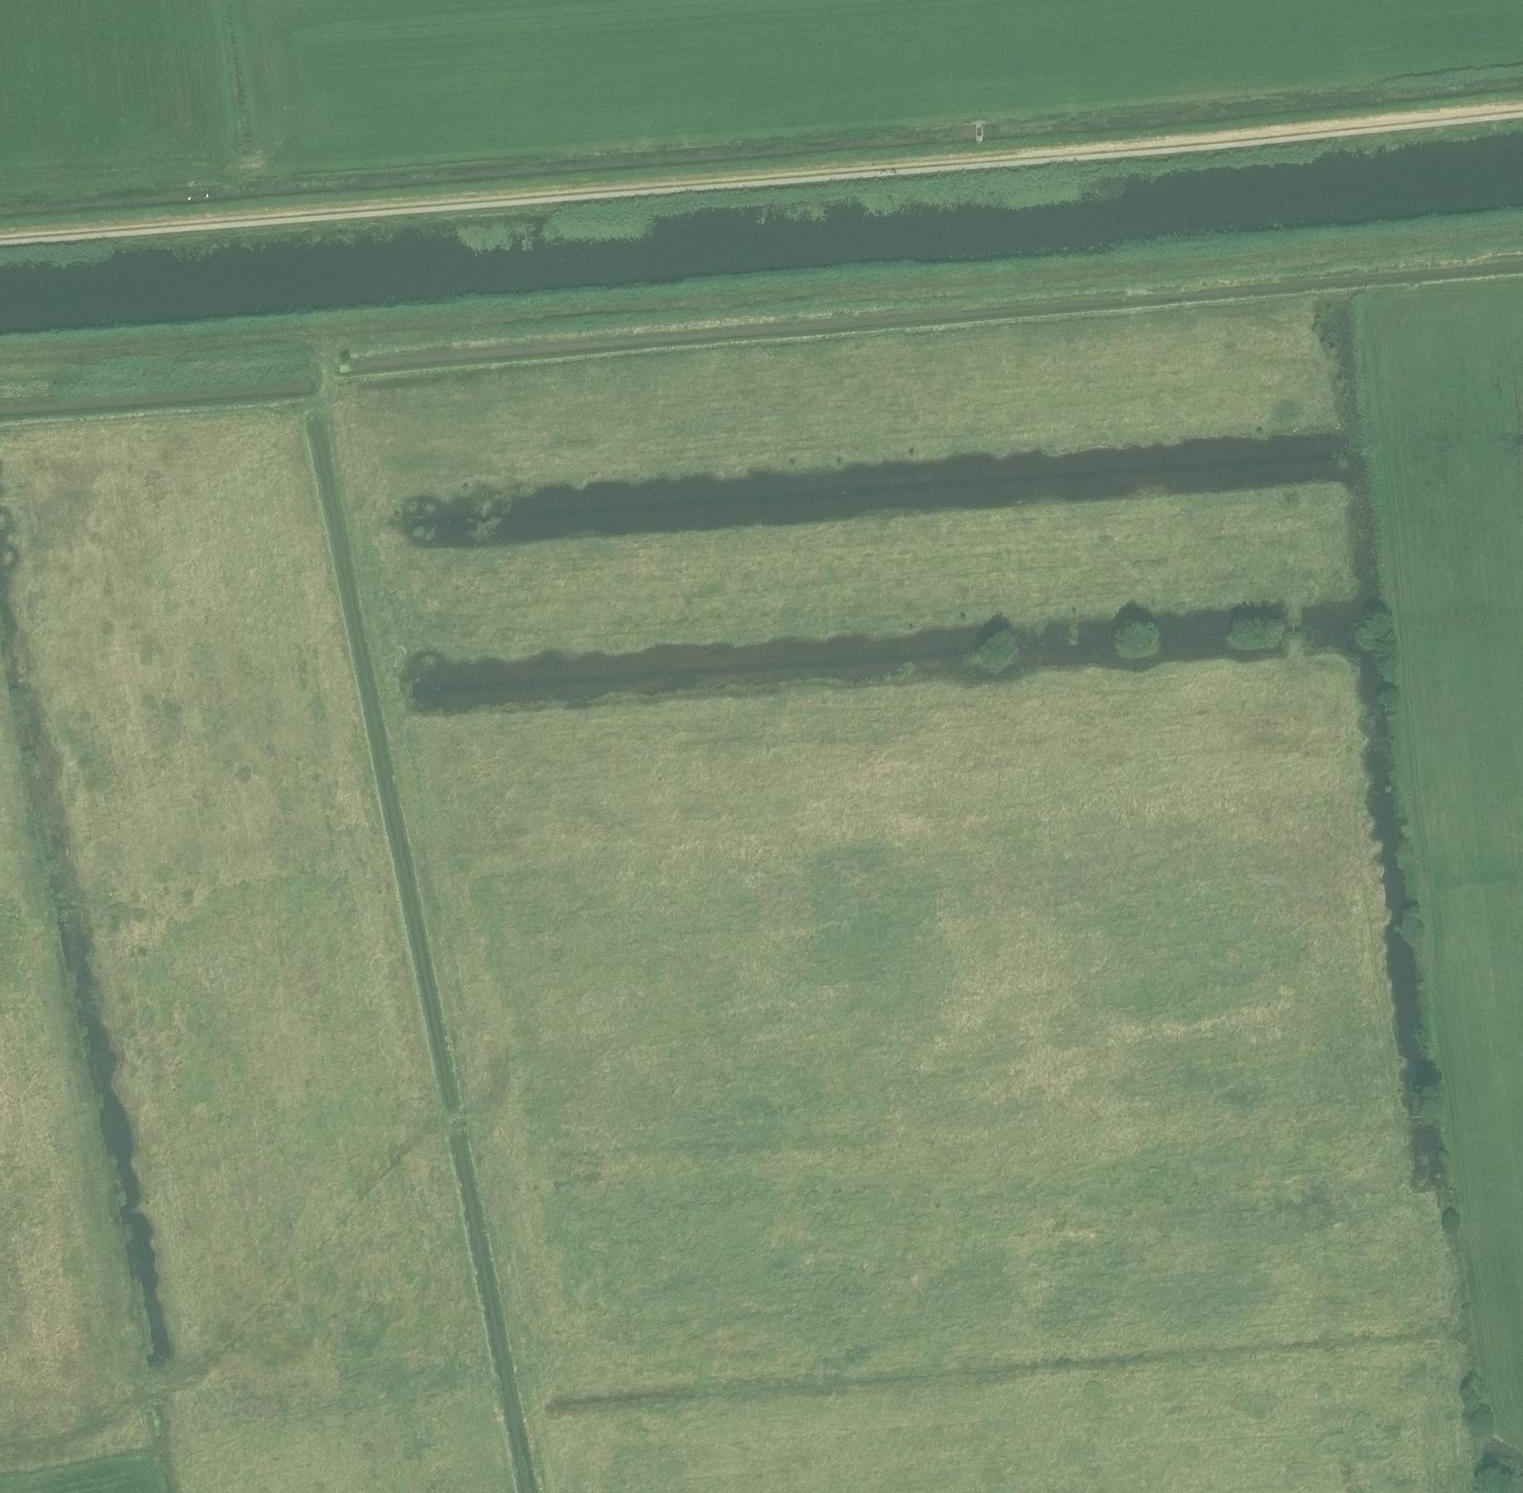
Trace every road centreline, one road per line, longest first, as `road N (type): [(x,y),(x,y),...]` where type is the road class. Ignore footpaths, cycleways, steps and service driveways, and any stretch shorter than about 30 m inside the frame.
road 1 (track): [(0,235),(1522,108)]

